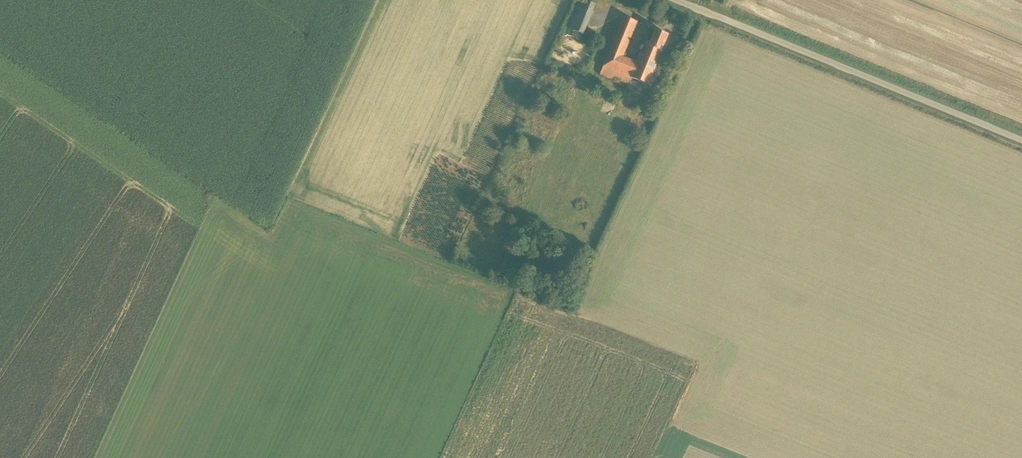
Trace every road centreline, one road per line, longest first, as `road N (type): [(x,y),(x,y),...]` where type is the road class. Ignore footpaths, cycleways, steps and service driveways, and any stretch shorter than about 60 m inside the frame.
road 1 (unclassified): [(1021,140),(675,0)]

